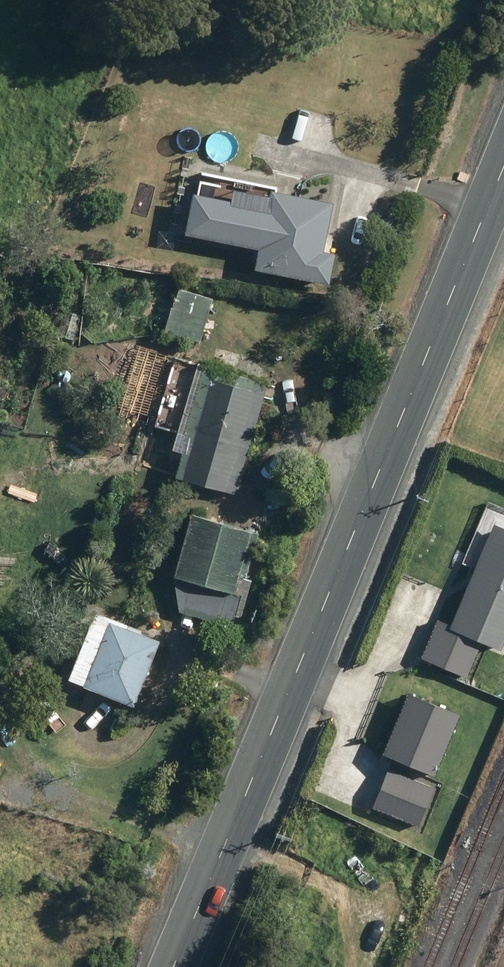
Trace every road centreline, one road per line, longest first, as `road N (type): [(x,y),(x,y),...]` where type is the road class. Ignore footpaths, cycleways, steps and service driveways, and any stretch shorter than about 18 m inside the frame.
road 1 (tertiary): [(503,169),(175,966)]

